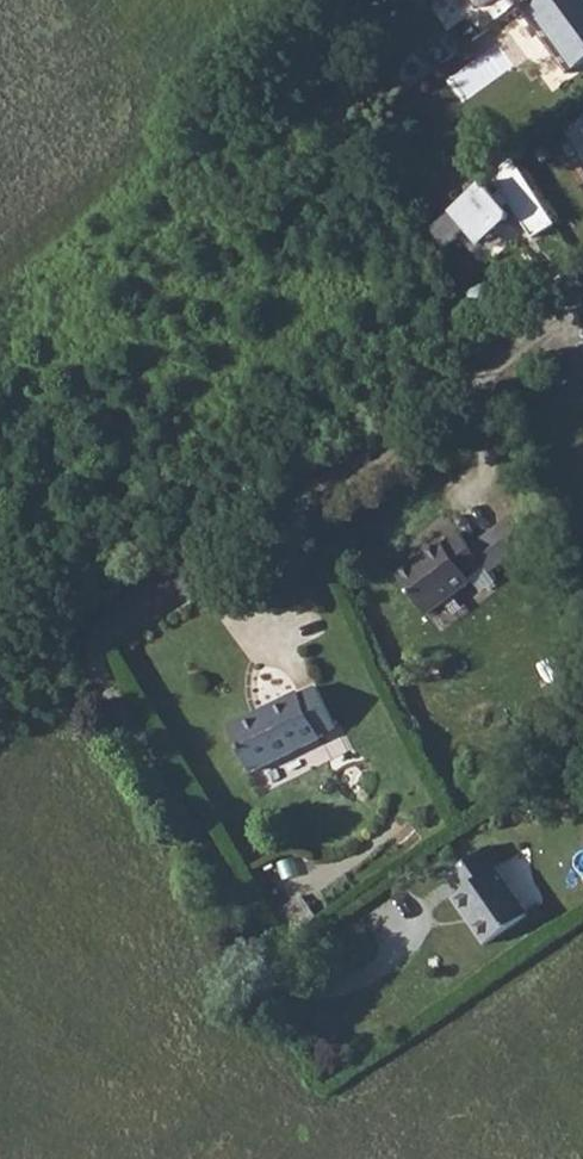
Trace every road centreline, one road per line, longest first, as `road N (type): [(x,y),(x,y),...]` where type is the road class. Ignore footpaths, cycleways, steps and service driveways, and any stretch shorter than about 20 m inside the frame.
road 1 (track): [(582,292),(53,631)]

